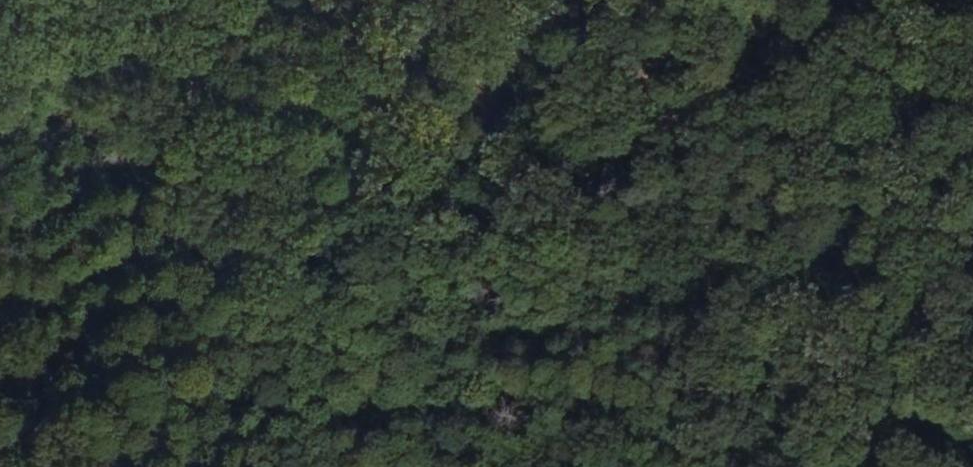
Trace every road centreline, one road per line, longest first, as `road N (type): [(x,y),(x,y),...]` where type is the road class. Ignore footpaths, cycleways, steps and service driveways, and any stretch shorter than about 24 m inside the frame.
road 1 (track): [(972,95),(772,0)]

